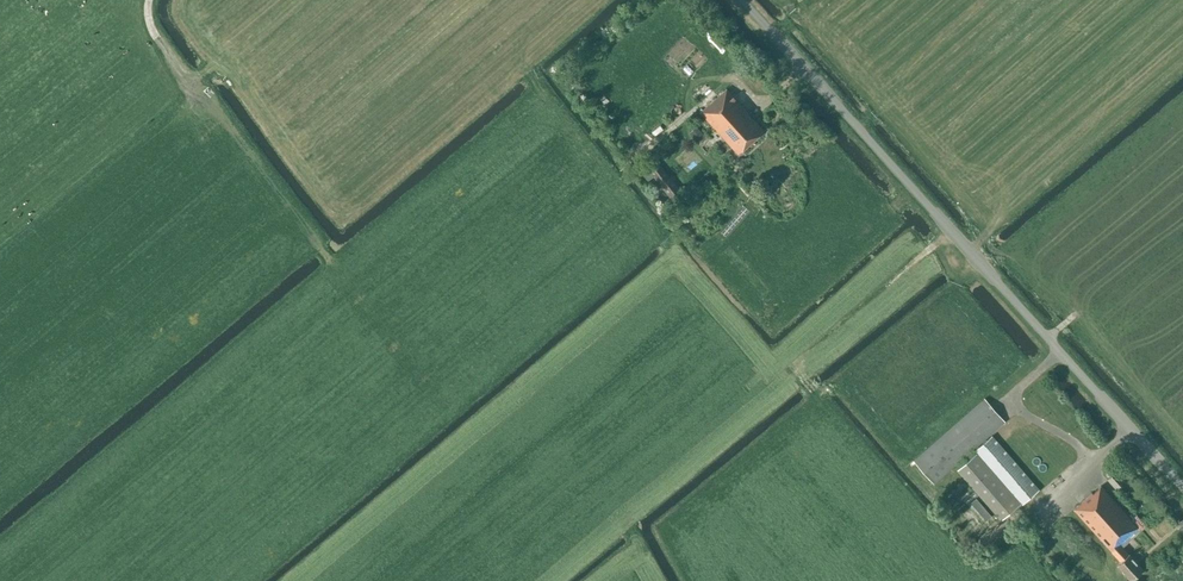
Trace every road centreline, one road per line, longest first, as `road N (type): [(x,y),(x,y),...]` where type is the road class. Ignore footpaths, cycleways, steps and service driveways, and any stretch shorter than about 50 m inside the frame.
road 1 (unclassified): [(959,566),(804,373),(807,350),(941,227)]
road 2 (unclassified): [(1182,489),(941,227)]
road 3 (unclassified): [(941,227),(738,0)]

